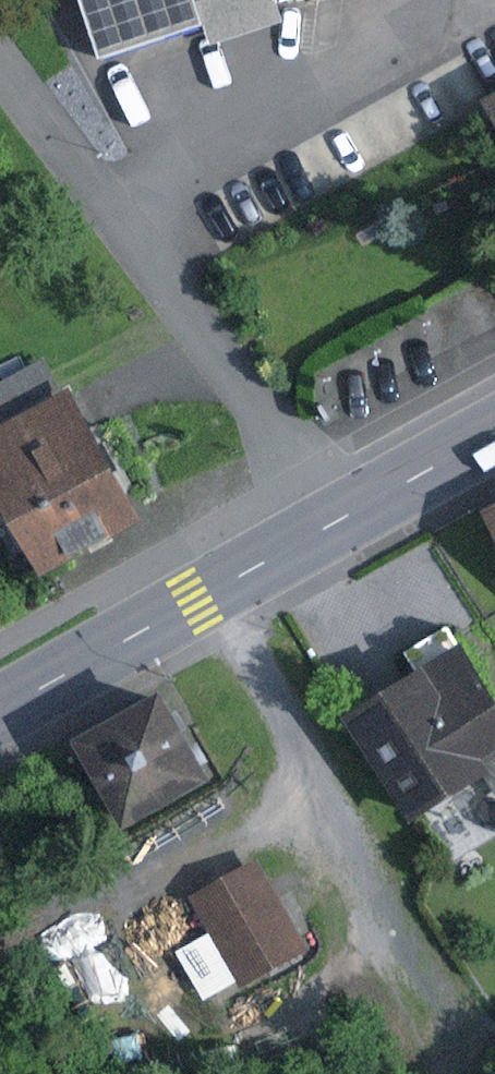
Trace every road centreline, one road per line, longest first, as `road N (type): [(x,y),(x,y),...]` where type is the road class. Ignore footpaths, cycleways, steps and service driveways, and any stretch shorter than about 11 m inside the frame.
road 1 (residential): [(342,518),(0,43)]
road 2 (primary): [(342,518),(0,710)]
road 3 (primary): [(494,433),(342,518)]

